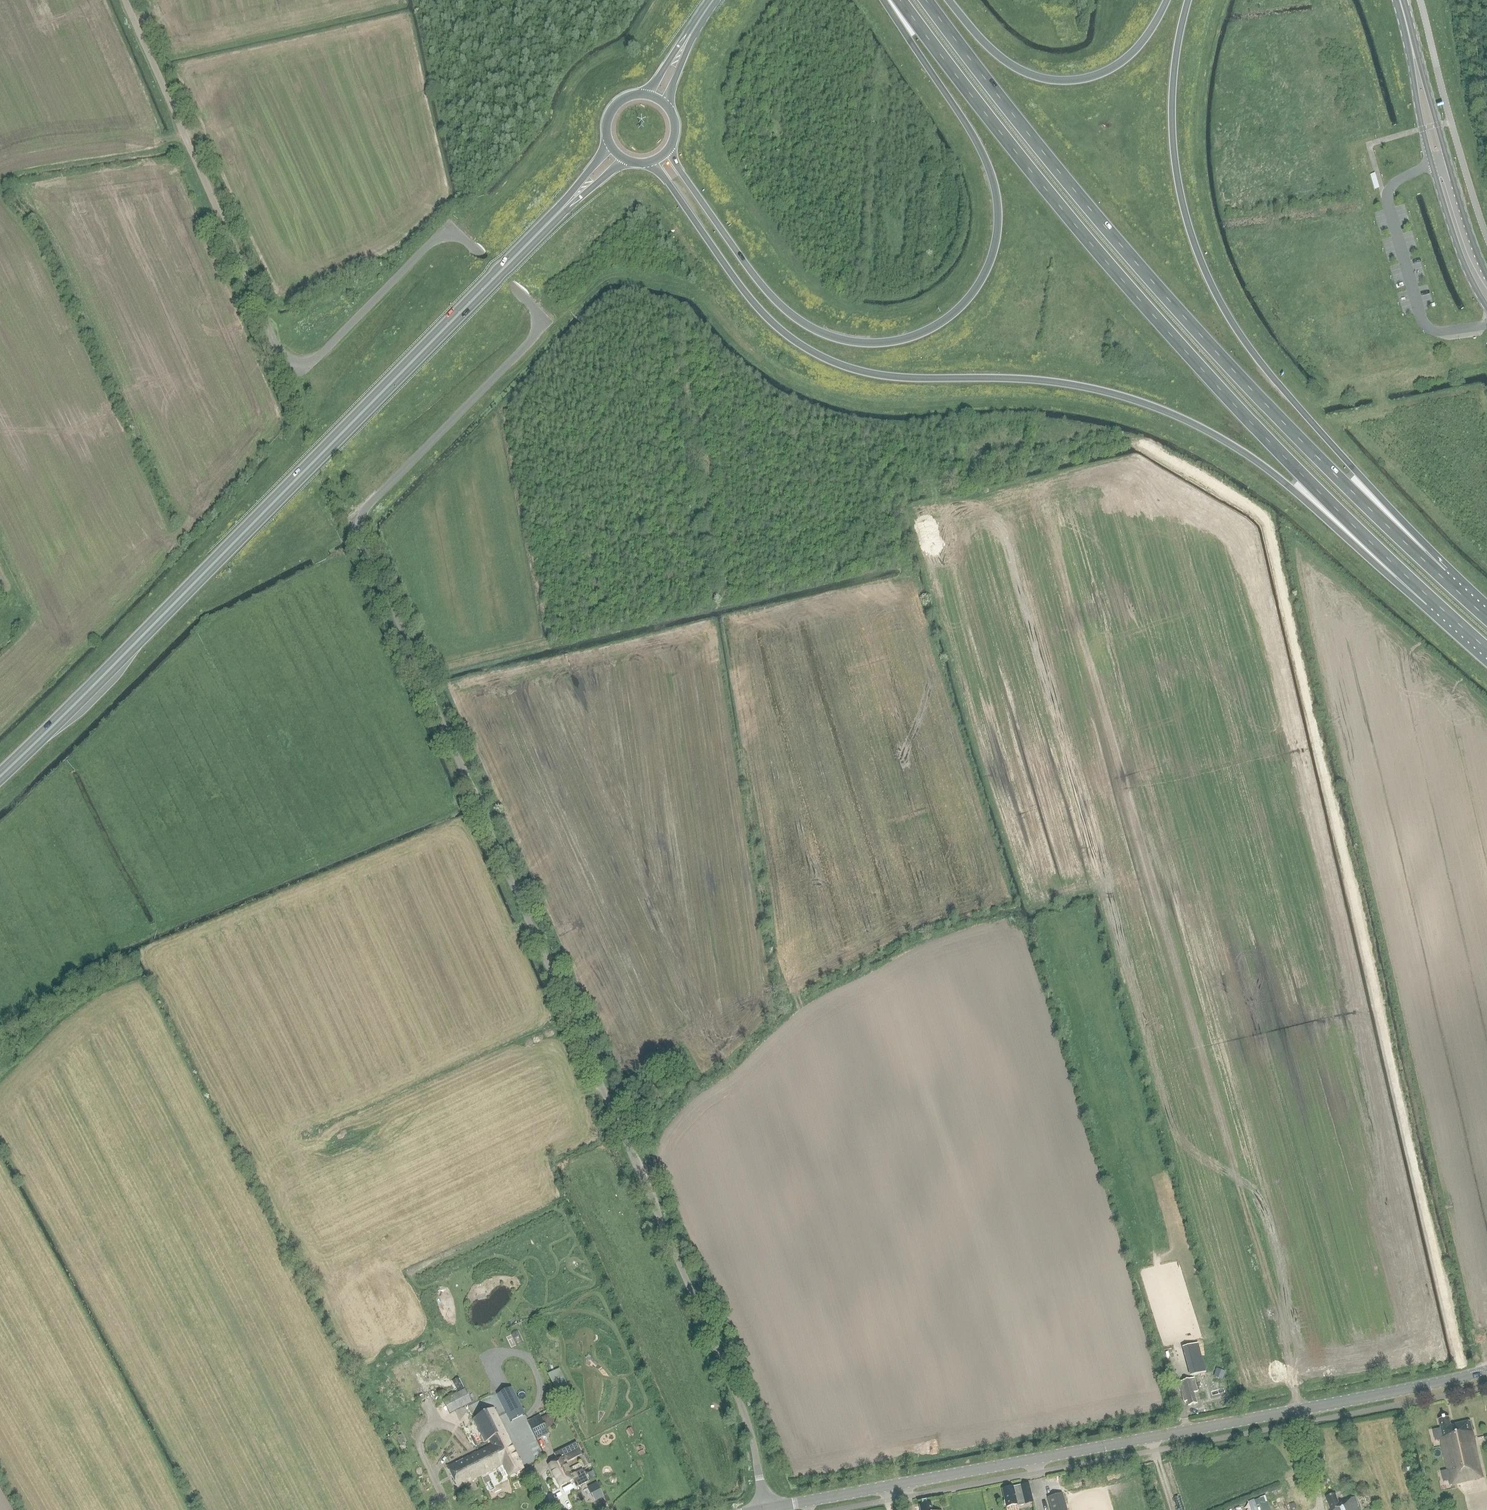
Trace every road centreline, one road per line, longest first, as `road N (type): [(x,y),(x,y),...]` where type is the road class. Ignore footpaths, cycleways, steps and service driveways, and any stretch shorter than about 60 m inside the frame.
road 1 (unclassified): [(125,0),(287,360),(315,360),(434,239),(449,234),(465,240),(535,311),(537,334),(367,507),(361,540),(746,1399),(767,1509)]
road 2 (trunk): [(652,160),(761,313),(804,348),(891,377),(1054,382),(1148,404),(1250,456),(1430,597)]
road 3 (trunk): [(902,0),(1119,280),(1430,597)]
road 4 (trunk): [(0,776),(557,214)]
road 5 (trunk): [(1441,577),(1154,283),(926,0)]
road 6 (trunk): [(883,0),(967,124),(996,192),(990,259),(971,293),(940,323),(879,343),(811,327),(742,263),(667,150)]
road 7 (tertiary): [(767,1509),(1486,1372)]
road 8 (trunk): [(1441,577),(1252,352),(1214,287),(1186,220),(1174,148),(1175,79),(1189,0)]
road 9 (trunk): [(1167,0),(1130,55),(1103,74),(1069,81),(1018,68),(947,0)]
road 10 (tertiary): [(1412,47),(1432,164),(1460,254),(1486,306)]
road 11 (tertiary): [(1486,279),(1412,47)]

